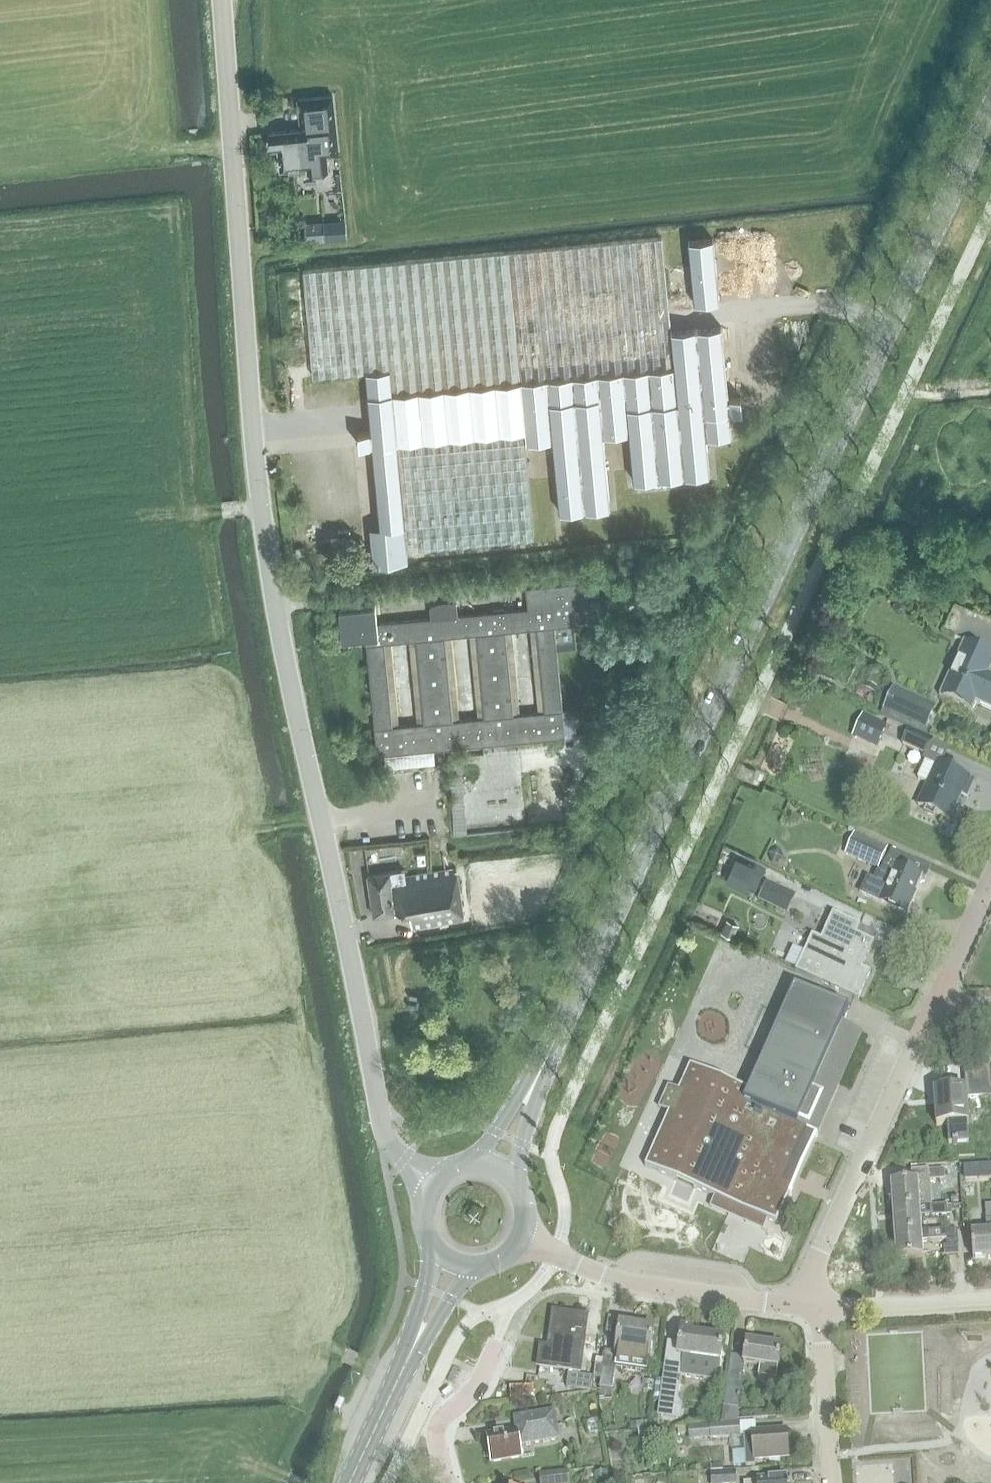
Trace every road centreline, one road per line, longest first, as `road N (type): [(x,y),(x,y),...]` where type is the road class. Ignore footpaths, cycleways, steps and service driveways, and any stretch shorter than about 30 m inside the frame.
road 1 (tertiary): [(220,0),(273,605),(377,1103),(392,1149),(434,1187)]
road 2 (secondary): [(495,1172),(990,110)]
road 3 (residential): [(796,1304),(930,1011)]
road 4 (residential): [(796,1304),(605,1276),(519,1241)]
road 5 (secondary): [(347,1482),(455,1265)]
road 6 (residential): [(832,1482),(821,1306)]
road 7 (residential): [(821,1306),(990,1300)]
road 8 (residential): [(448,1482),(436,1434),(471,1392),(497,1341)]
road 9 (residential): [(930,1011),(990,875)]

